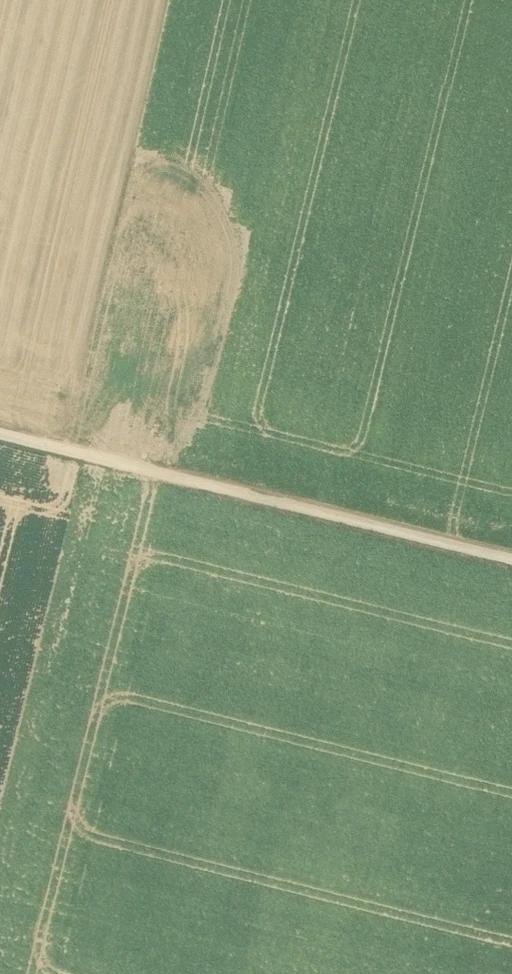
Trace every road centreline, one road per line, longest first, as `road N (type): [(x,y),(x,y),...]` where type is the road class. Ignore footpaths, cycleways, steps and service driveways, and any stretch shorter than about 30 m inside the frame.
road 1 (track): [(0,433),(511,560)]

